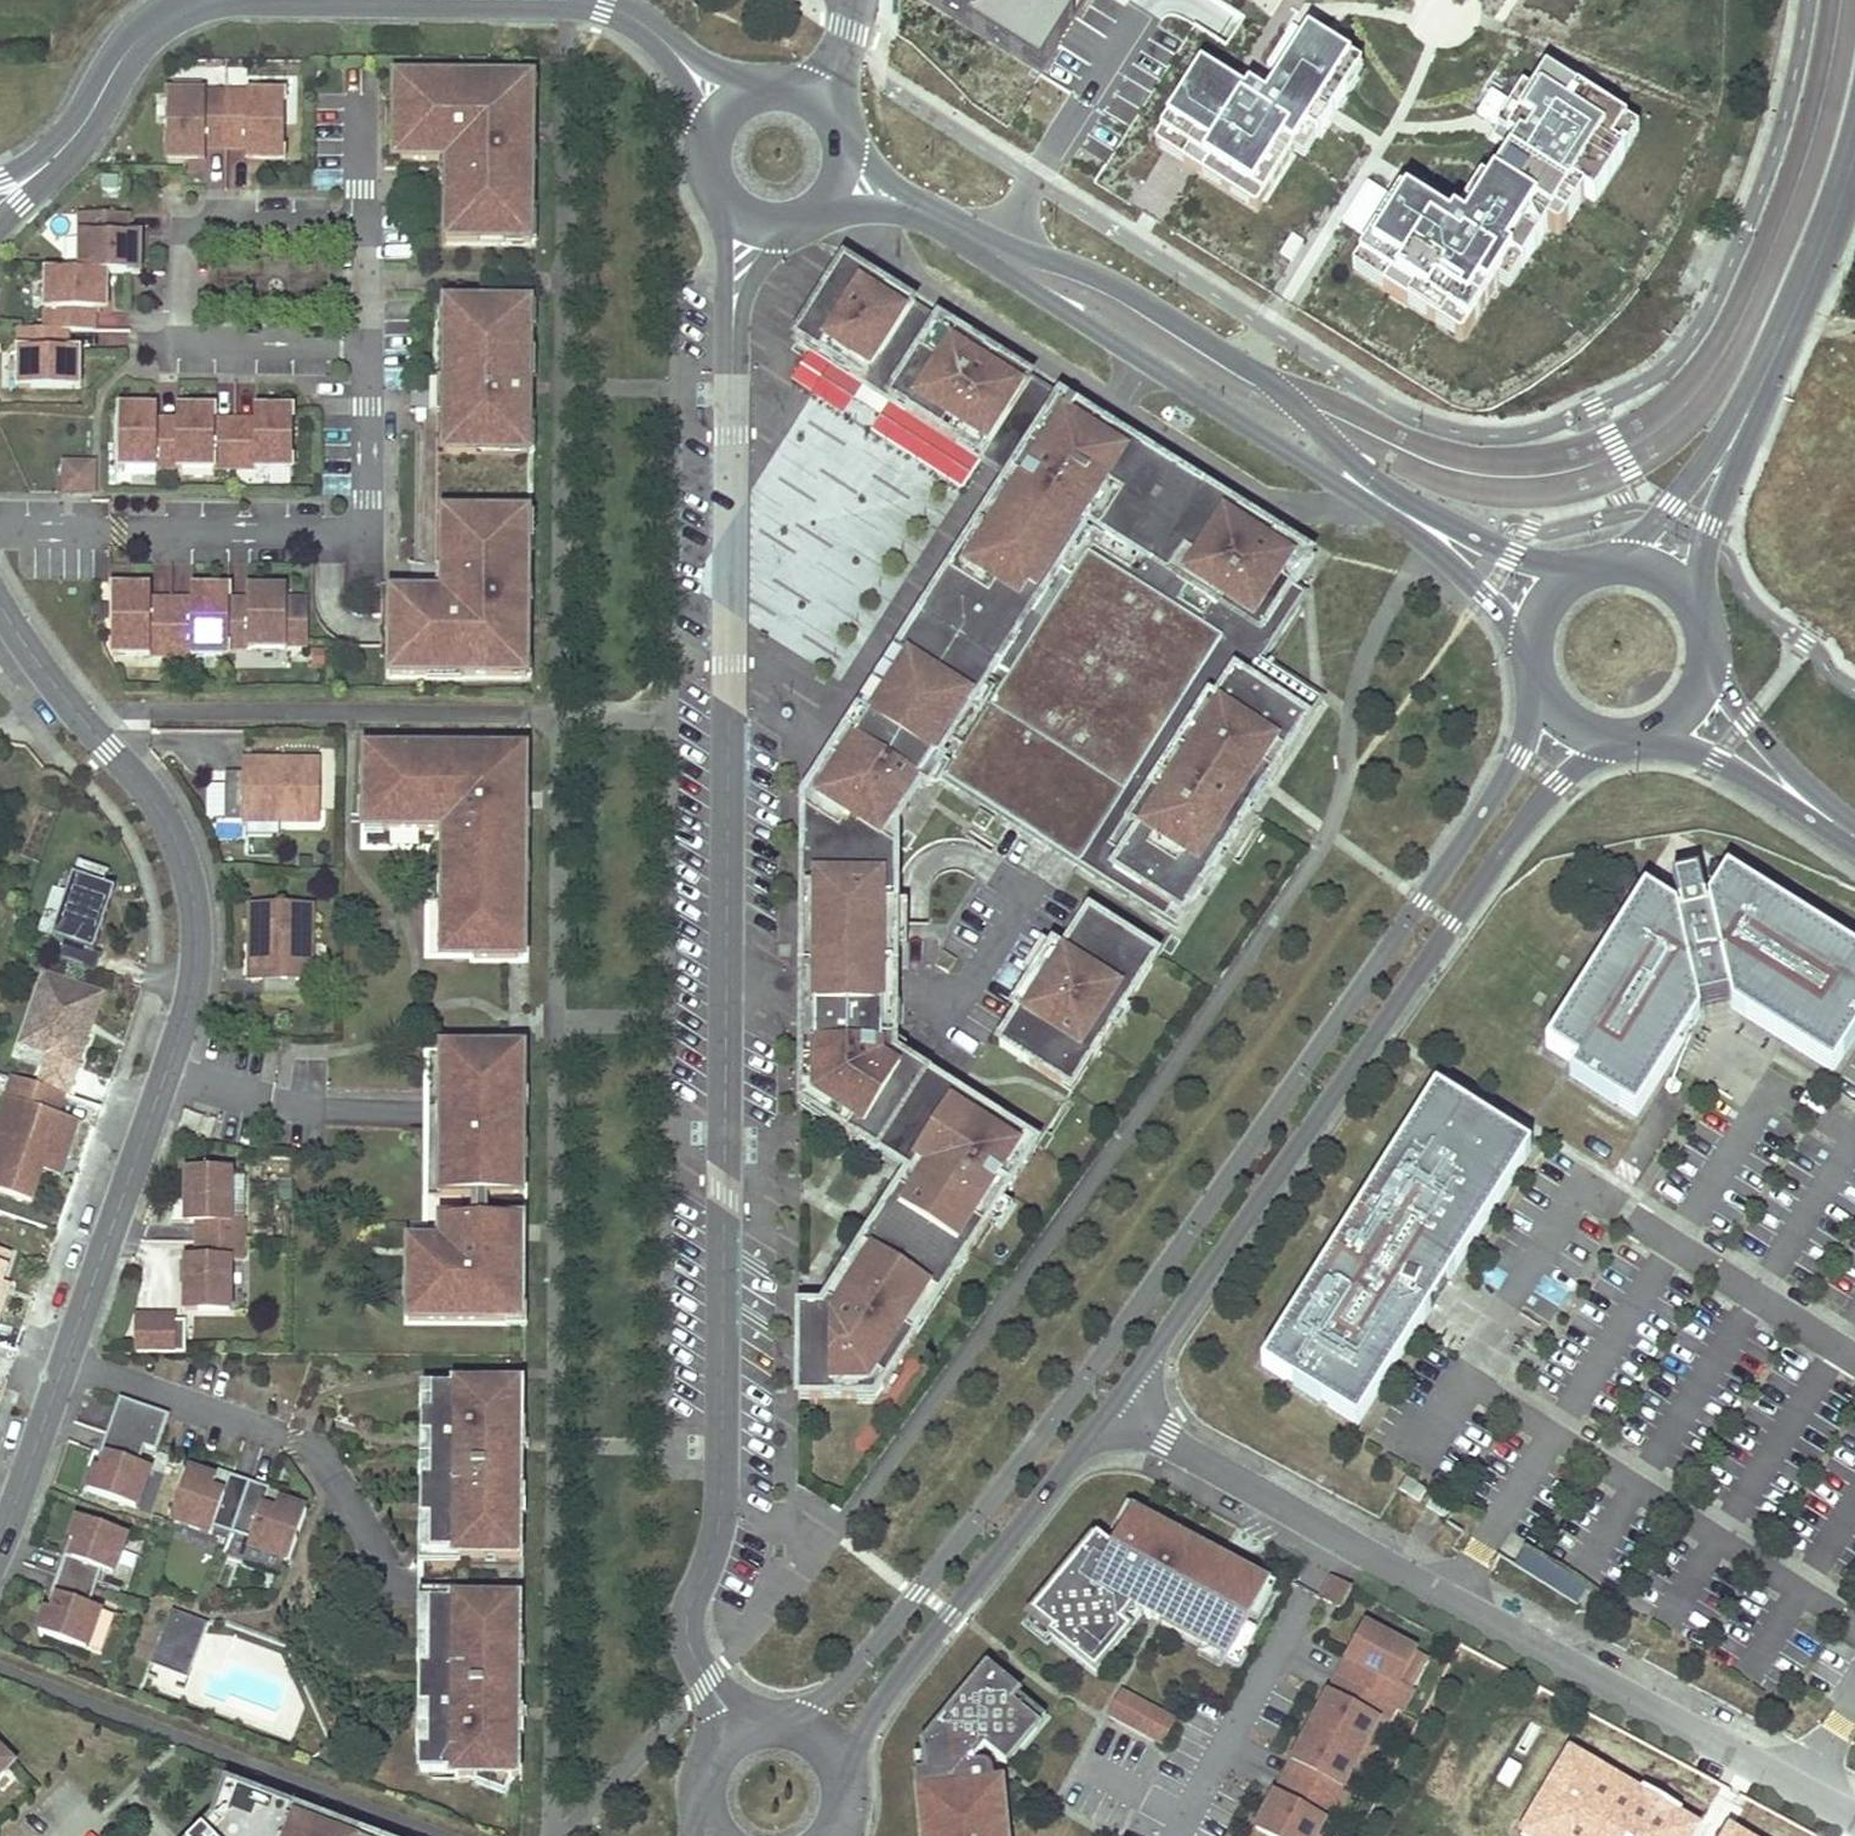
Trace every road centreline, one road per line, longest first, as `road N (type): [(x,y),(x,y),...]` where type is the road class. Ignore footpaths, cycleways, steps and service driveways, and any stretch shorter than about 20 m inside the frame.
road 1 (residential): [(753,218),(733,307),(721,1499),(686,1625),(691,1650),(737,1735)]
road 2 (secondary): [(1539,691),(1493,800),(1094,1370),(799,1729)]
road 3 (residential): [(0,605),(167,822),(187,873),(196,951),(184,1018),(0,1543)]
road 4 (unclassified): [(1117,1406),(1449,1600),(1854,1820)]
road 5 (secondary): [(1117,1406),(1528,820),(1613,741)]
road 6 (secondary): [(1357,483),(1335,447),(1258,372),(1114,284),(968,236)]
road 7 (secondary): [(843,1783),(860,1731),(890,1686),(1117,1406)]
road 8 (secondary): [(968,236),(1077,321),(1302,467),(1357,483)]
road 9 (secondary): [(1774,362),(1669,512),(1611,562)]
road 10 (secondary): [(1695,603),(1708,531),(1745,457),(1774,362)]
road 11 (secondary): [(1774,362),(1833,218),(1854,133)]
road 12 (secondary): [(205,0),(159,20),(129,49),(50,161)]
road 13 (tertiary): [(1854,835),(1745,724),(1709,661)]
road 14 (tertiary): [(1653,735),(1718,760),(1854,837)]
road 15 (secondary): [(732,105),(635,18),(573,0)]
road 16 (secondary): [(842,170),(839,131),(815,100),(764,89),(732,105)]
road 17 (secondary): [(1585,568),(1425,530)]
road 18 (secondary): [(1425,530),(1529,655)]
road 19 (secondary): [(968,236),(842,170)]
road 20 (secondary): [(732,105),(709,154),(714,181),(753,218)]

